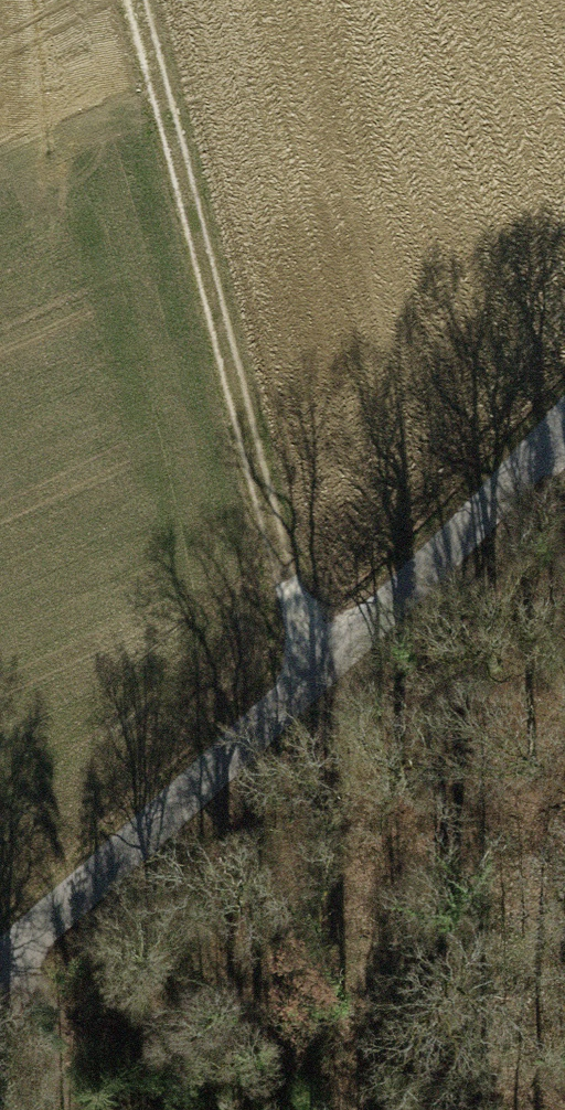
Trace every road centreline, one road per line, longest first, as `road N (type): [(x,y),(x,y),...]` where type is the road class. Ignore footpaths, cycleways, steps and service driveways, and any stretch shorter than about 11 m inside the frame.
road 1 (unclassified): [(0,959),(312,683),(564,424)]
road 2 (track): [(312,683),(136,0)]

